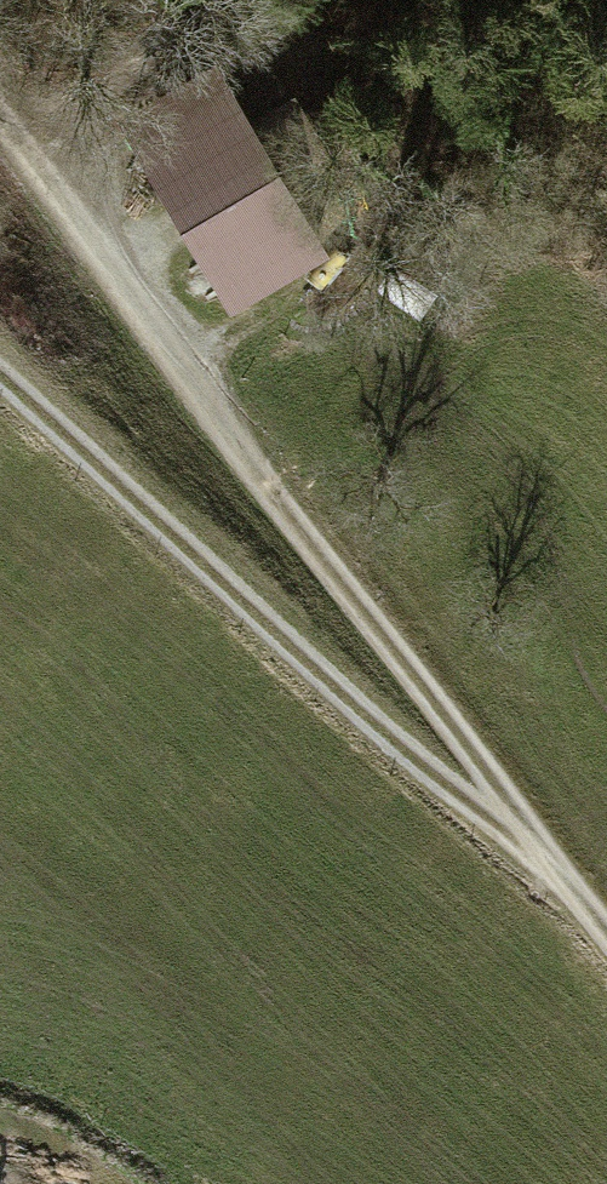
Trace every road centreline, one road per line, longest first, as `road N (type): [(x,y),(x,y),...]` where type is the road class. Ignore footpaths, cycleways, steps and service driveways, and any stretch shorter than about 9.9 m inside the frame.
road 1 (track): [(0,111),(606,931)]
road 2 (track): [(569,884),(0,378)]

